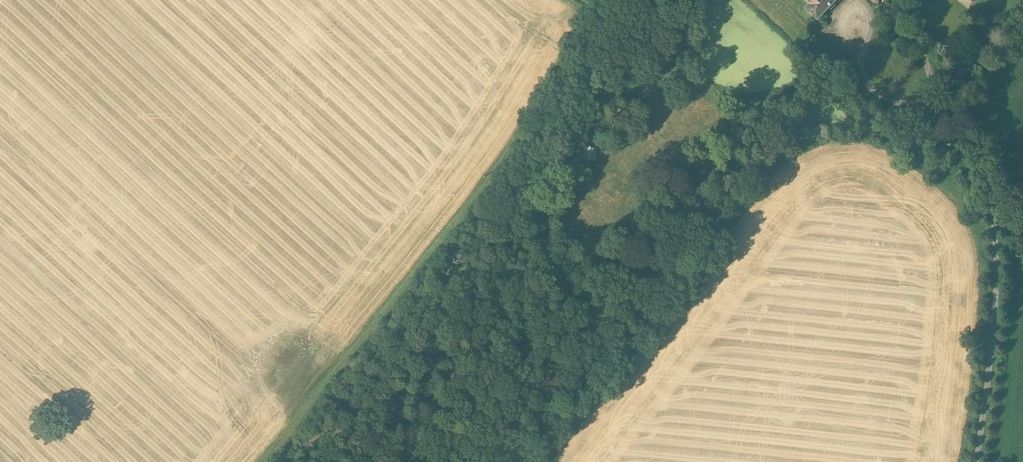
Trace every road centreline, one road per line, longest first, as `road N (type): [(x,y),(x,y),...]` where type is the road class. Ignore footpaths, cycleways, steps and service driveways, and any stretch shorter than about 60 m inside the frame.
road 1 (unclassified): [(982,461),(999,371),(998,215),(949,116),(868,84),(858,68),(868,15),(862,0)]

